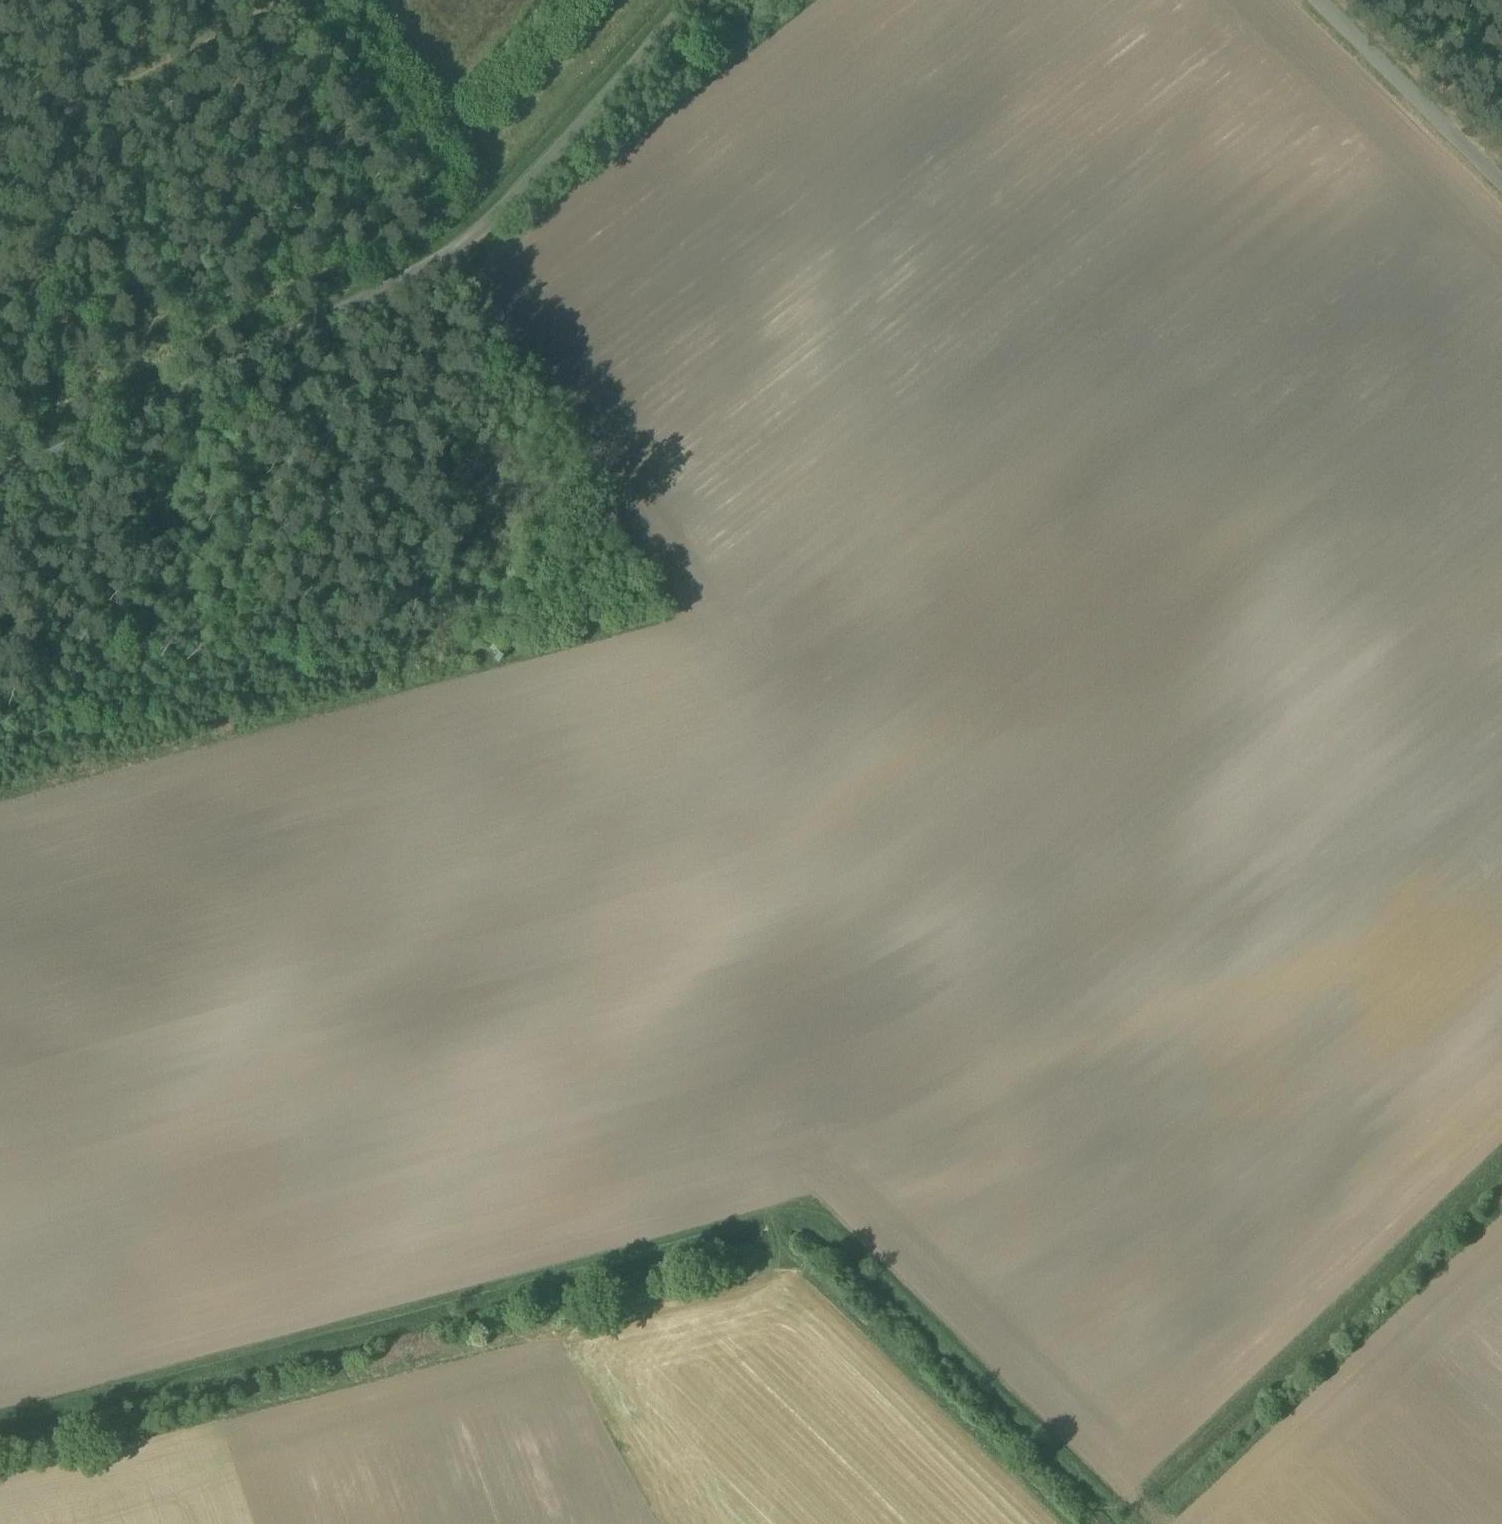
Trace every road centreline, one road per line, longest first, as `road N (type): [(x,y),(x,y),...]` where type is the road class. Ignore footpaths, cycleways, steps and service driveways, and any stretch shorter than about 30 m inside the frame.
road 1 (unclassified): [(0,480),(454,250),(507,204),(691,0)]
road 2 (unclassified): [(1317,0),(1501,181)]

